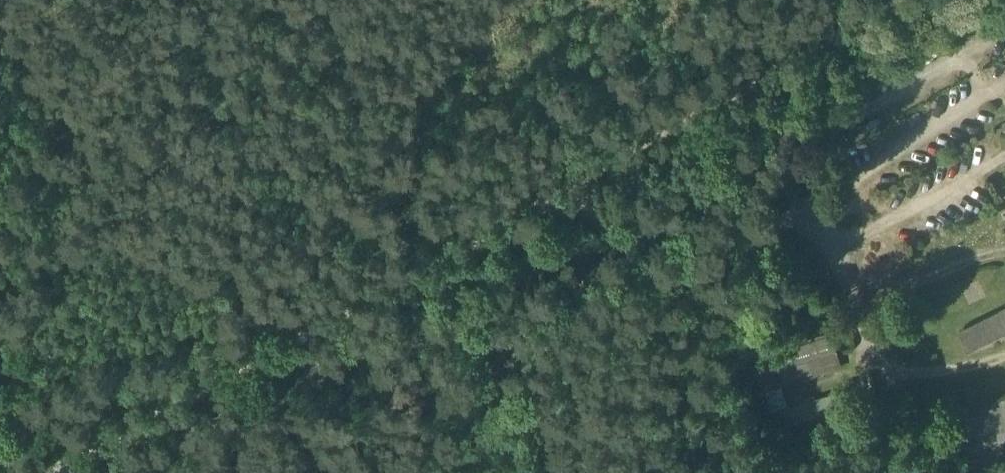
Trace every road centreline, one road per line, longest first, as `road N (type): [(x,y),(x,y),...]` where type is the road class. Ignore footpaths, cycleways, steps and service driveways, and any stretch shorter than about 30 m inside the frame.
road 1 (unclassified): [(67,472),(574,185)]
road 2 (track): [(574,185),(907,0)]

